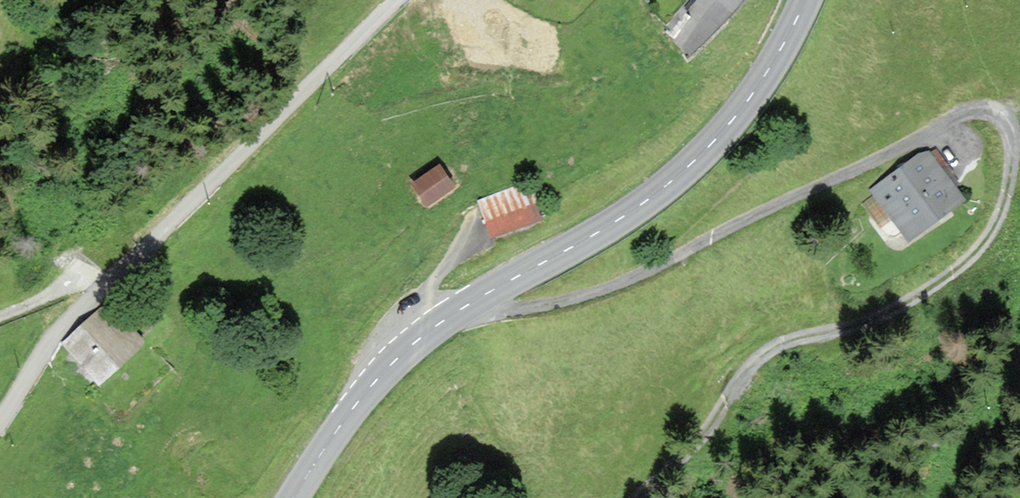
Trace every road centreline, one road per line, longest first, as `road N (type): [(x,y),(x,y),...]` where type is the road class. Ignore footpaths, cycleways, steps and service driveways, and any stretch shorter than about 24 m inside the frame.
road 1 (primary): [(296,497),(362,397),(408,348),(655,197),(720,136),(804,0)]
road 2 (residential): [(0,423),(52,337),(404,0)]
road 3 (track): [(652,497),(722,442),(758,371),(786,354),(880,325),(946,276),(995,208),(1007,152)]

